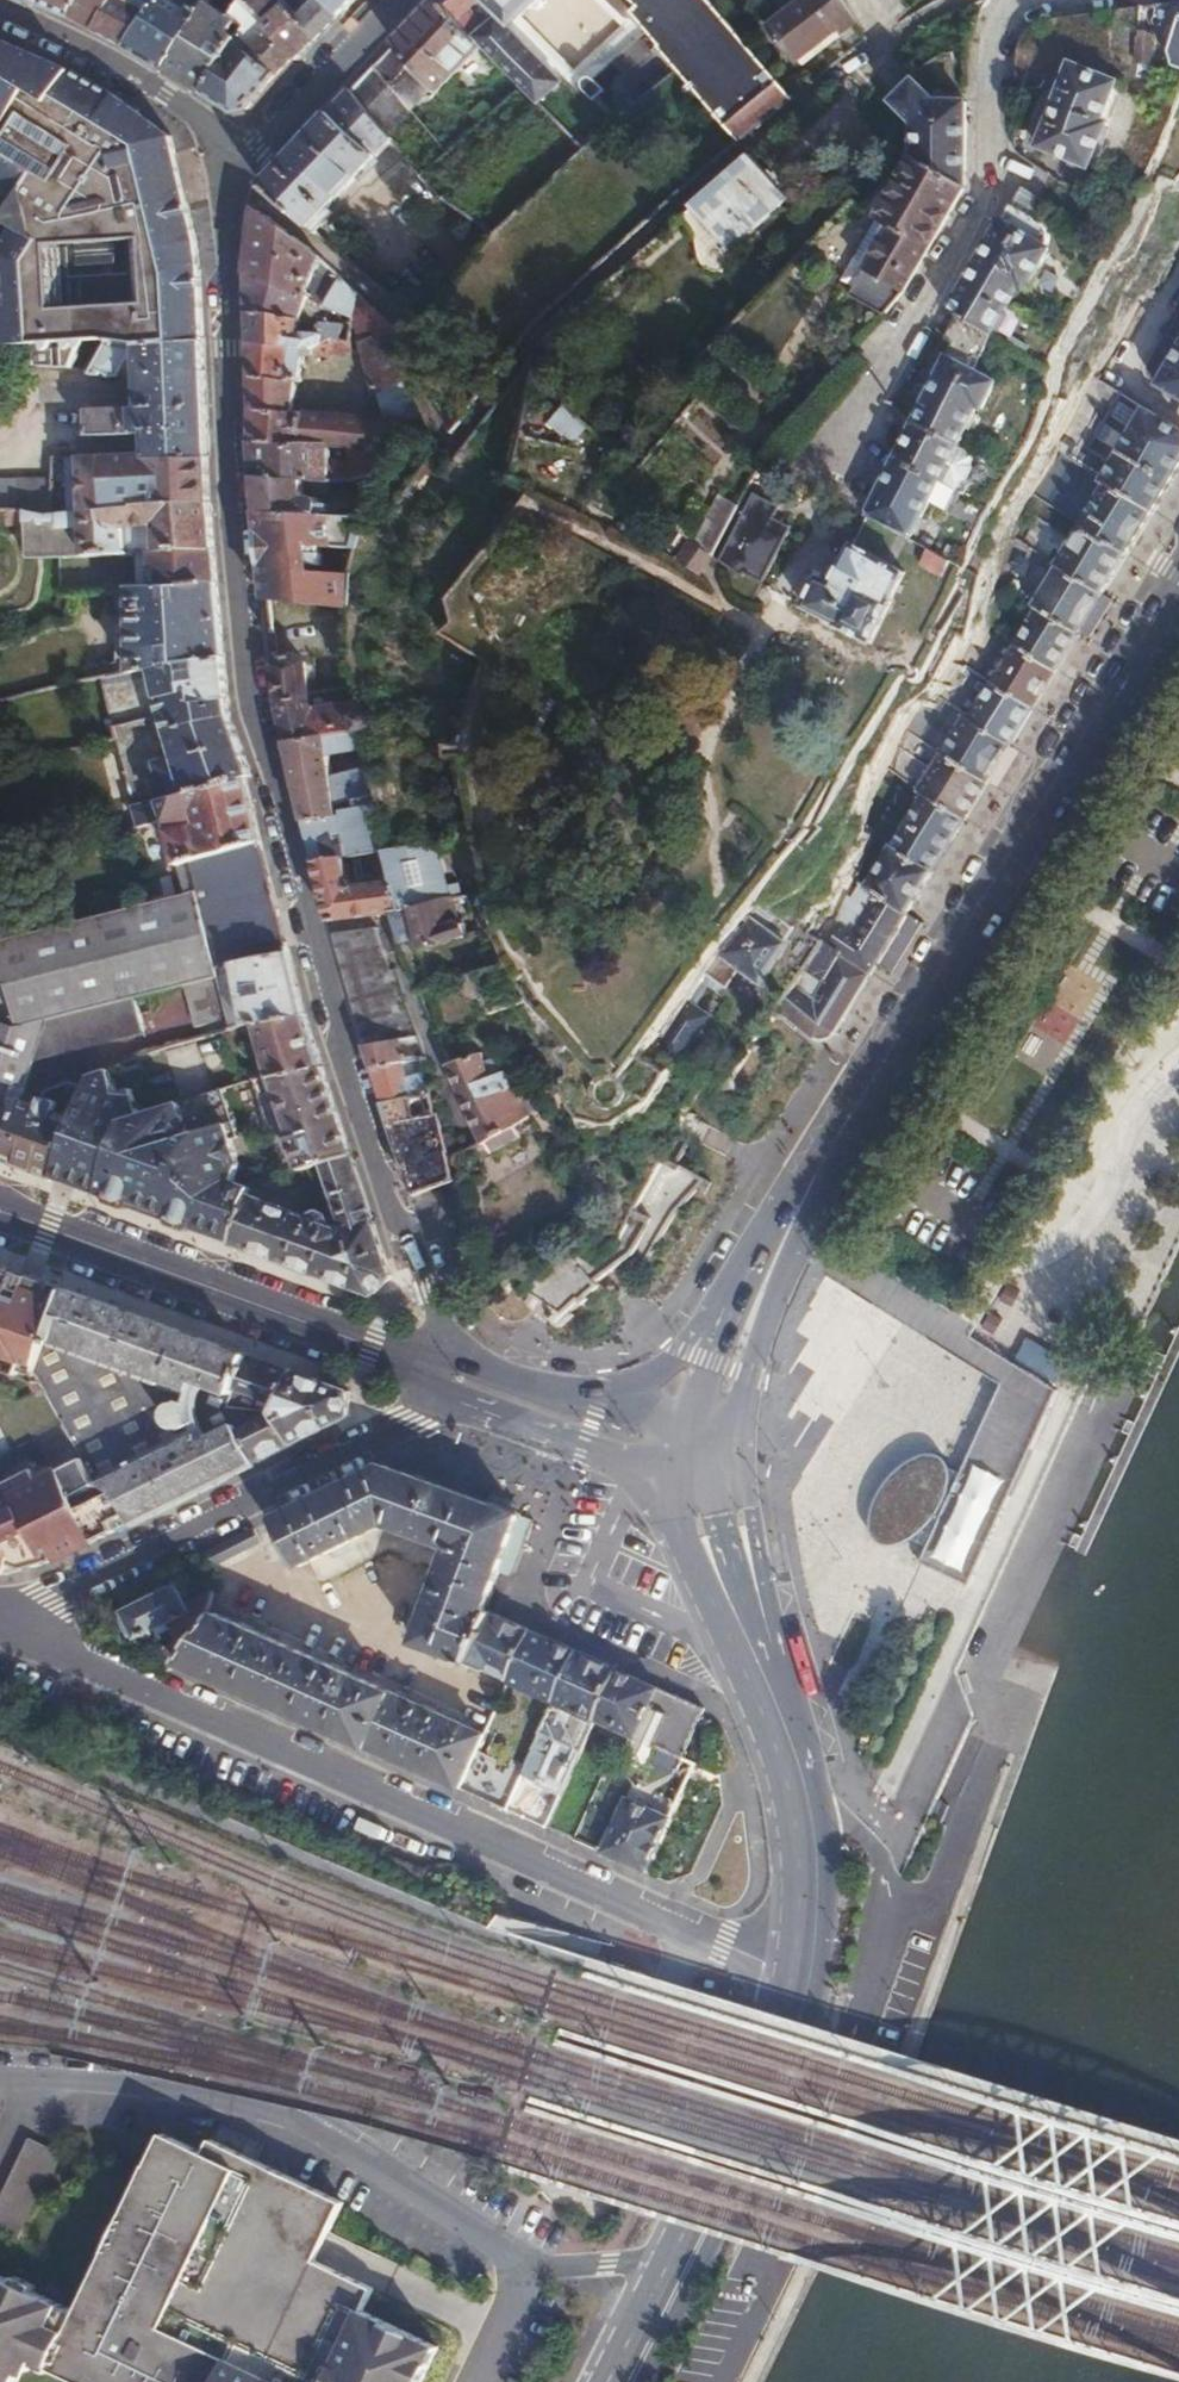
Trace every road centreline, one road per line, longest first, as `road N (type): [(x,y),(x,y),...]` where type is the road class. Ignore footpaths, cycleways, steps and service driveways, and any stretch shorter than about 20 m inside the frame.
road 1 (residential): [(440,1352),(306,932),(252,691),(229,387),(229,177)]
road 2 (residential): [(798,1978),(0,1632)]
road 3 (primary): [(802,1207),(1178,595)]
road 4 (residential): [(0,2082),(150,2095),(320,2137),(529,2270)]
road 5 (residential): [(1022,0),(995,55),(992,183),(840,465)]
road 6 (residential): [(0,1622),(374,1447),(430,1392)]
road 7 (tertiary): [(0,1222),(370,1346)]
road 8 (primary): [(668,1478),(671,1520),(793,1777)]
road 9 (primary): [(675,2261),(780,2040),(798,1978)]
road 10 (residential): [(229,177),(207,129),(166,94),(0,16)]
road 11 (primary): [(744,1453),(763,1327),(802,1207)]
road 12 (tertiary): [(430,1392),(668,1478)]
road 13 (residential): [(396,0),(229,177)]
road 14 (primary): [(798,1978),(808,1905),(793,1777)]
road 15 (tertiary): [(745,1289),(608,1410)]
road 16 (primary): [(767,1630),(744,1453)]
road 17 (tertiary): [(608,1410),(440,1352)]
road 18 (tertiary): [(767,1630),(708,1469)]
road 19 (primary): [(745,1289),(682,1435)]
road 20 (primary): [(793,1777),(767,1630)]
road 21 (residential): [(675,2261),(529,2270)]
road 22 (primary): [(616,2381),(675,2261)]

